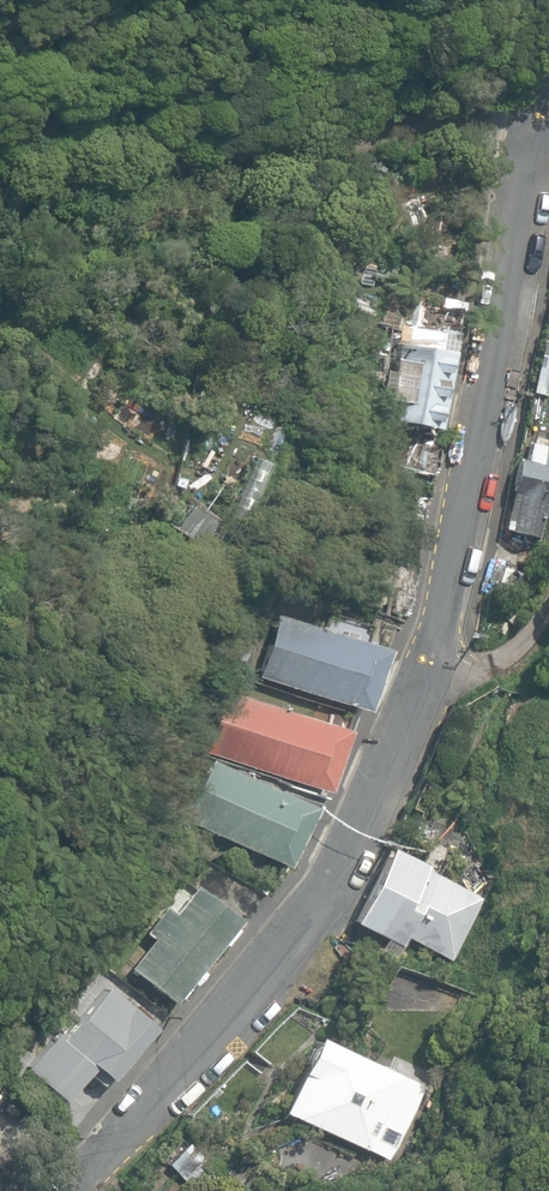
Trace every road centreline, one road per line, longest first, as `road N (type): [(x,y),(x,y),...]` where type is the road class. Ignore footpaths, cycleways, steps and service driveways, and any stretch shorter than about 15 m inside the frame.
road 1 (residential): [(77,1190),(290,947),(365,831),(427,671),(548,116)]

